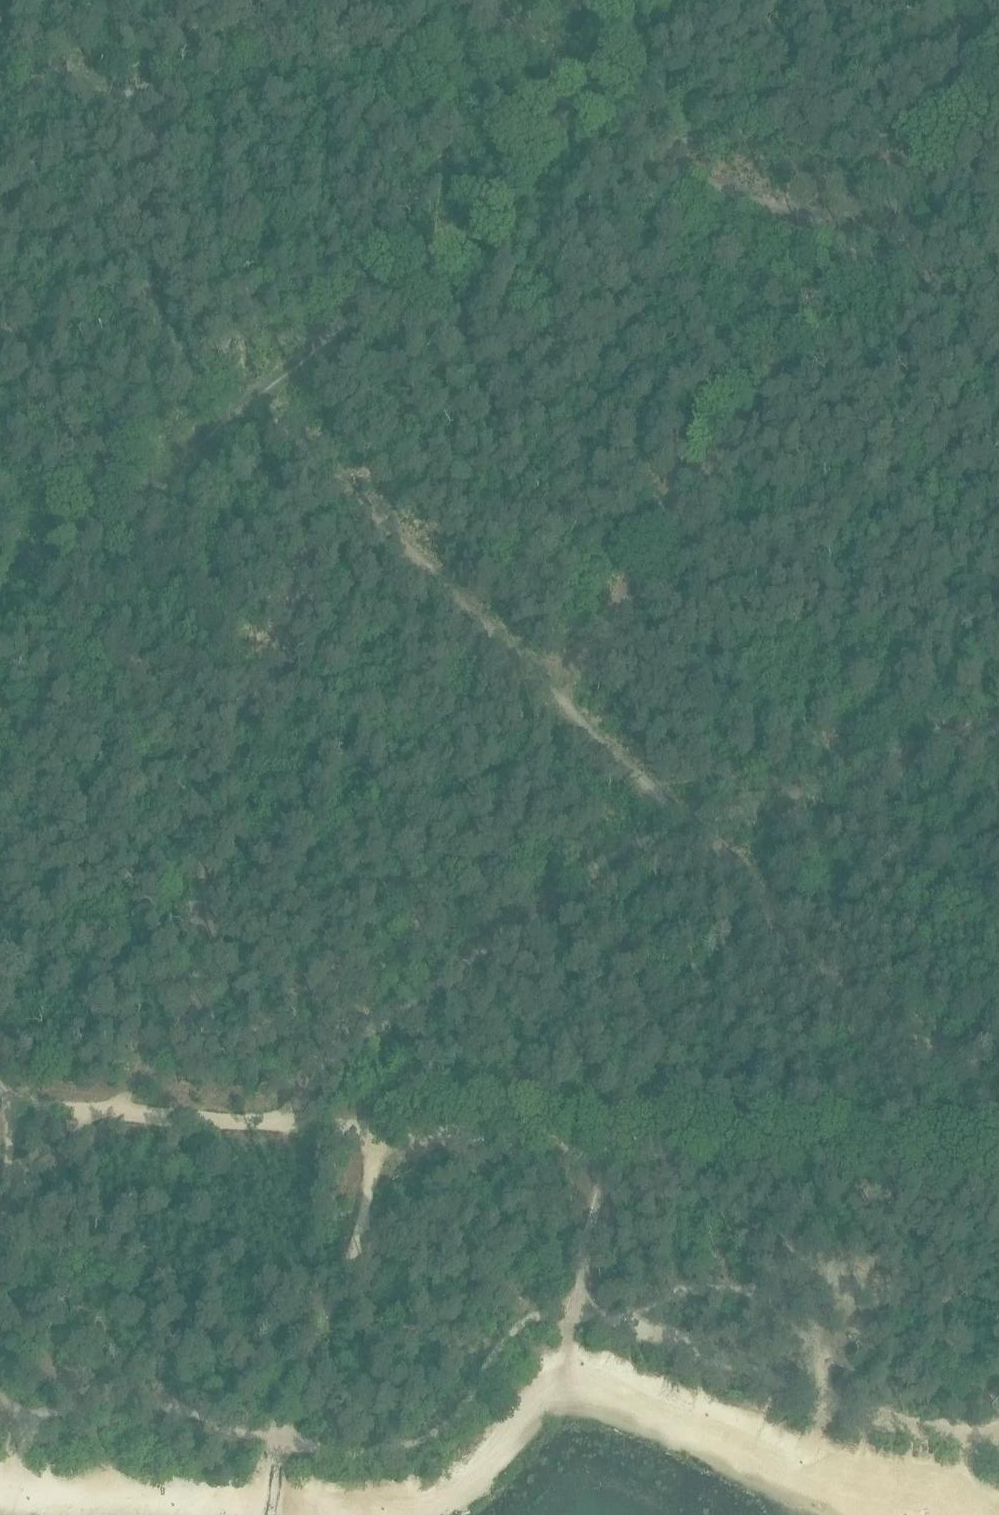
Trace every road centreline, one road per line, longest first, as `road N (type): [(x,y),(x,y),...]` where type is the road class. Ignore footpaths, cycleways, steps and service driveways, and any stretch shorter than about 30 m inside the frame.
road 1 (track): [(0,580),(319,345)]
road 2 (track): [(416,268),(468,218),(639,0)]

